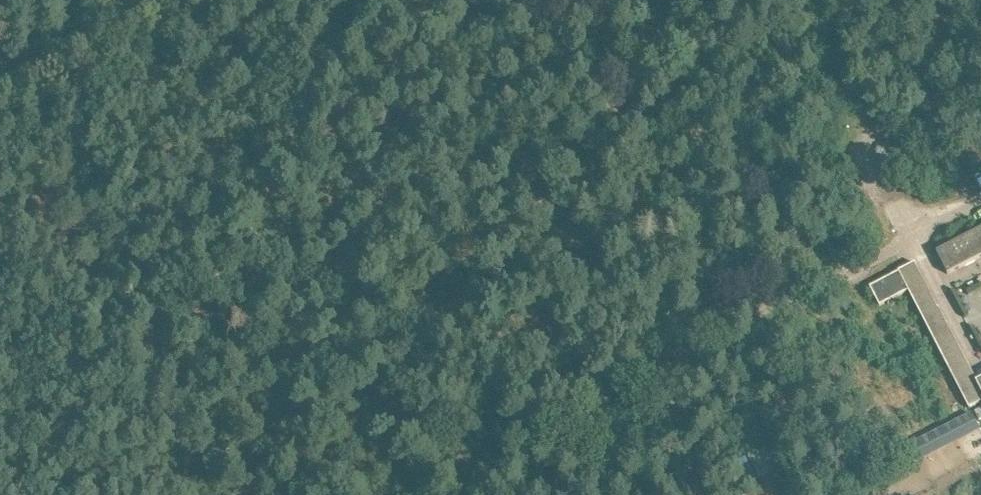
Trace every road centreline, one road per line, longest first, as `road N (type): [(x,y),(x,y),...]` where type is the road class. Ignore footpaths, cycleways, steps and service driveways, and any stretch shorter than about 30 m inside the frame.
road 1 (track): [(438,494),(651,382)]

